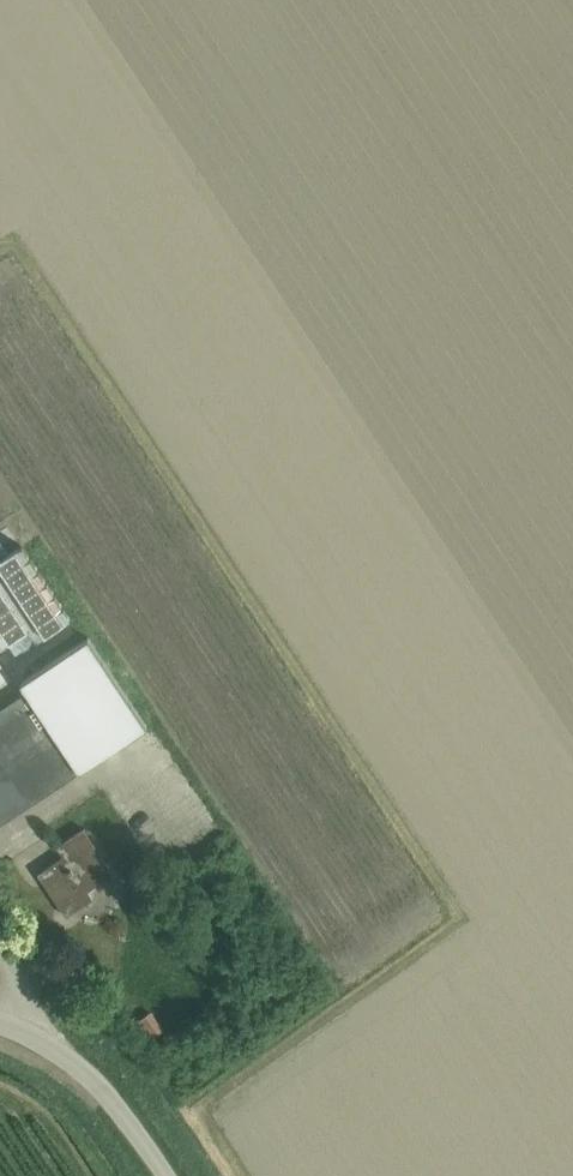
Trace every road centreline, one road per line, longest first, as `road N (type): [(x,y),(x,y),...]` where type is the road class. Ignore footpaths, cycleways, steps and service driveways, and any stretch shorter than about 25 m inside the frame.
road 1 (unclassified): [(0,1026),(76,1064),(164,1175)]

